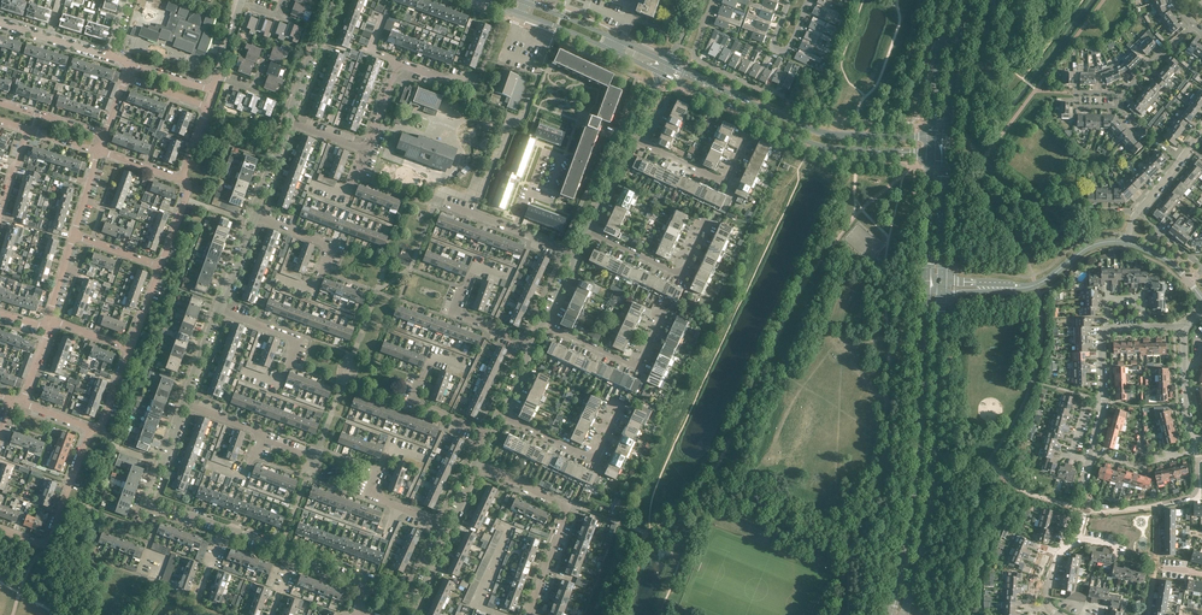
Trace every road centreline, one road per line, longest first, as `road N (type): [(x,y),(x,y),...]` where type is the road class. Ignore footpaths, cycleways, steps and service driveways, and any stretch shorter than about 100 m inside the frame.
road 1 (secondary): [(926,285),(919,468),(889,614)]
road 2 (secondary): [(905,614),(931,494),(942,293)]
road 3 (tertiary): [(662,74),(823,147),(931,153)]
road 4 (tertiary): [(932,137),(819,132),(668,63)]
road 5 (residential): [(528,614),(568,505),(476,460)]
road 6 (residential): [(502,416),(596,462),(621,407)]
road 7 (residential): [(182,179),(206,107),(126,78)]
road 8 (residential): [(588,231),(678,272),(707,221)]
road 9 (residential): [(545,323),(635,364),(662,314)]
road 10 (unclassified): [(1129,243),(1092,245),(1030,287),(993,287)]
road 11 (secondary): [(947,144),(968,0)]
road 12 (tertiary): [(487,0),(617,53)]
road 13 (residential): [(449,528),(373,496),(393,443)]
road 14 (secondary): [(954,0),(932,137)]
road 15 (secondary): [(942,280),(947,144)]
road 16 (residential): [(646,144),(722,180),(748,135)]
road 17 (residential): [(571,255),(445,204)]
road 18 (residential): [(784,96),(697,59),(705,22)]
road 19 (secondary): [(931,153),(926,285)]
road 20 (residential): [(312,292),(330,246),(253,216)]
road 21 (residential): [(244,478),(260,431),(183,403)]
road 22 (residential): [(529,346),(457,313),(476,265)]
road 23 (residential): [(486,435),(414,403),(433,355)]
road 24 (unclassified): [(291,122),(333,0)]
road 25 (residential): [(279,385),(296,341),(220,312)]
road 26 (residential): [(788,0),(770,47),(787,54),(808,0)]
road 27 (unclassified): [(365,585),(409,595),(421,589),(449,528)]
road 28 (residential): [(46,543),(91,428)]

